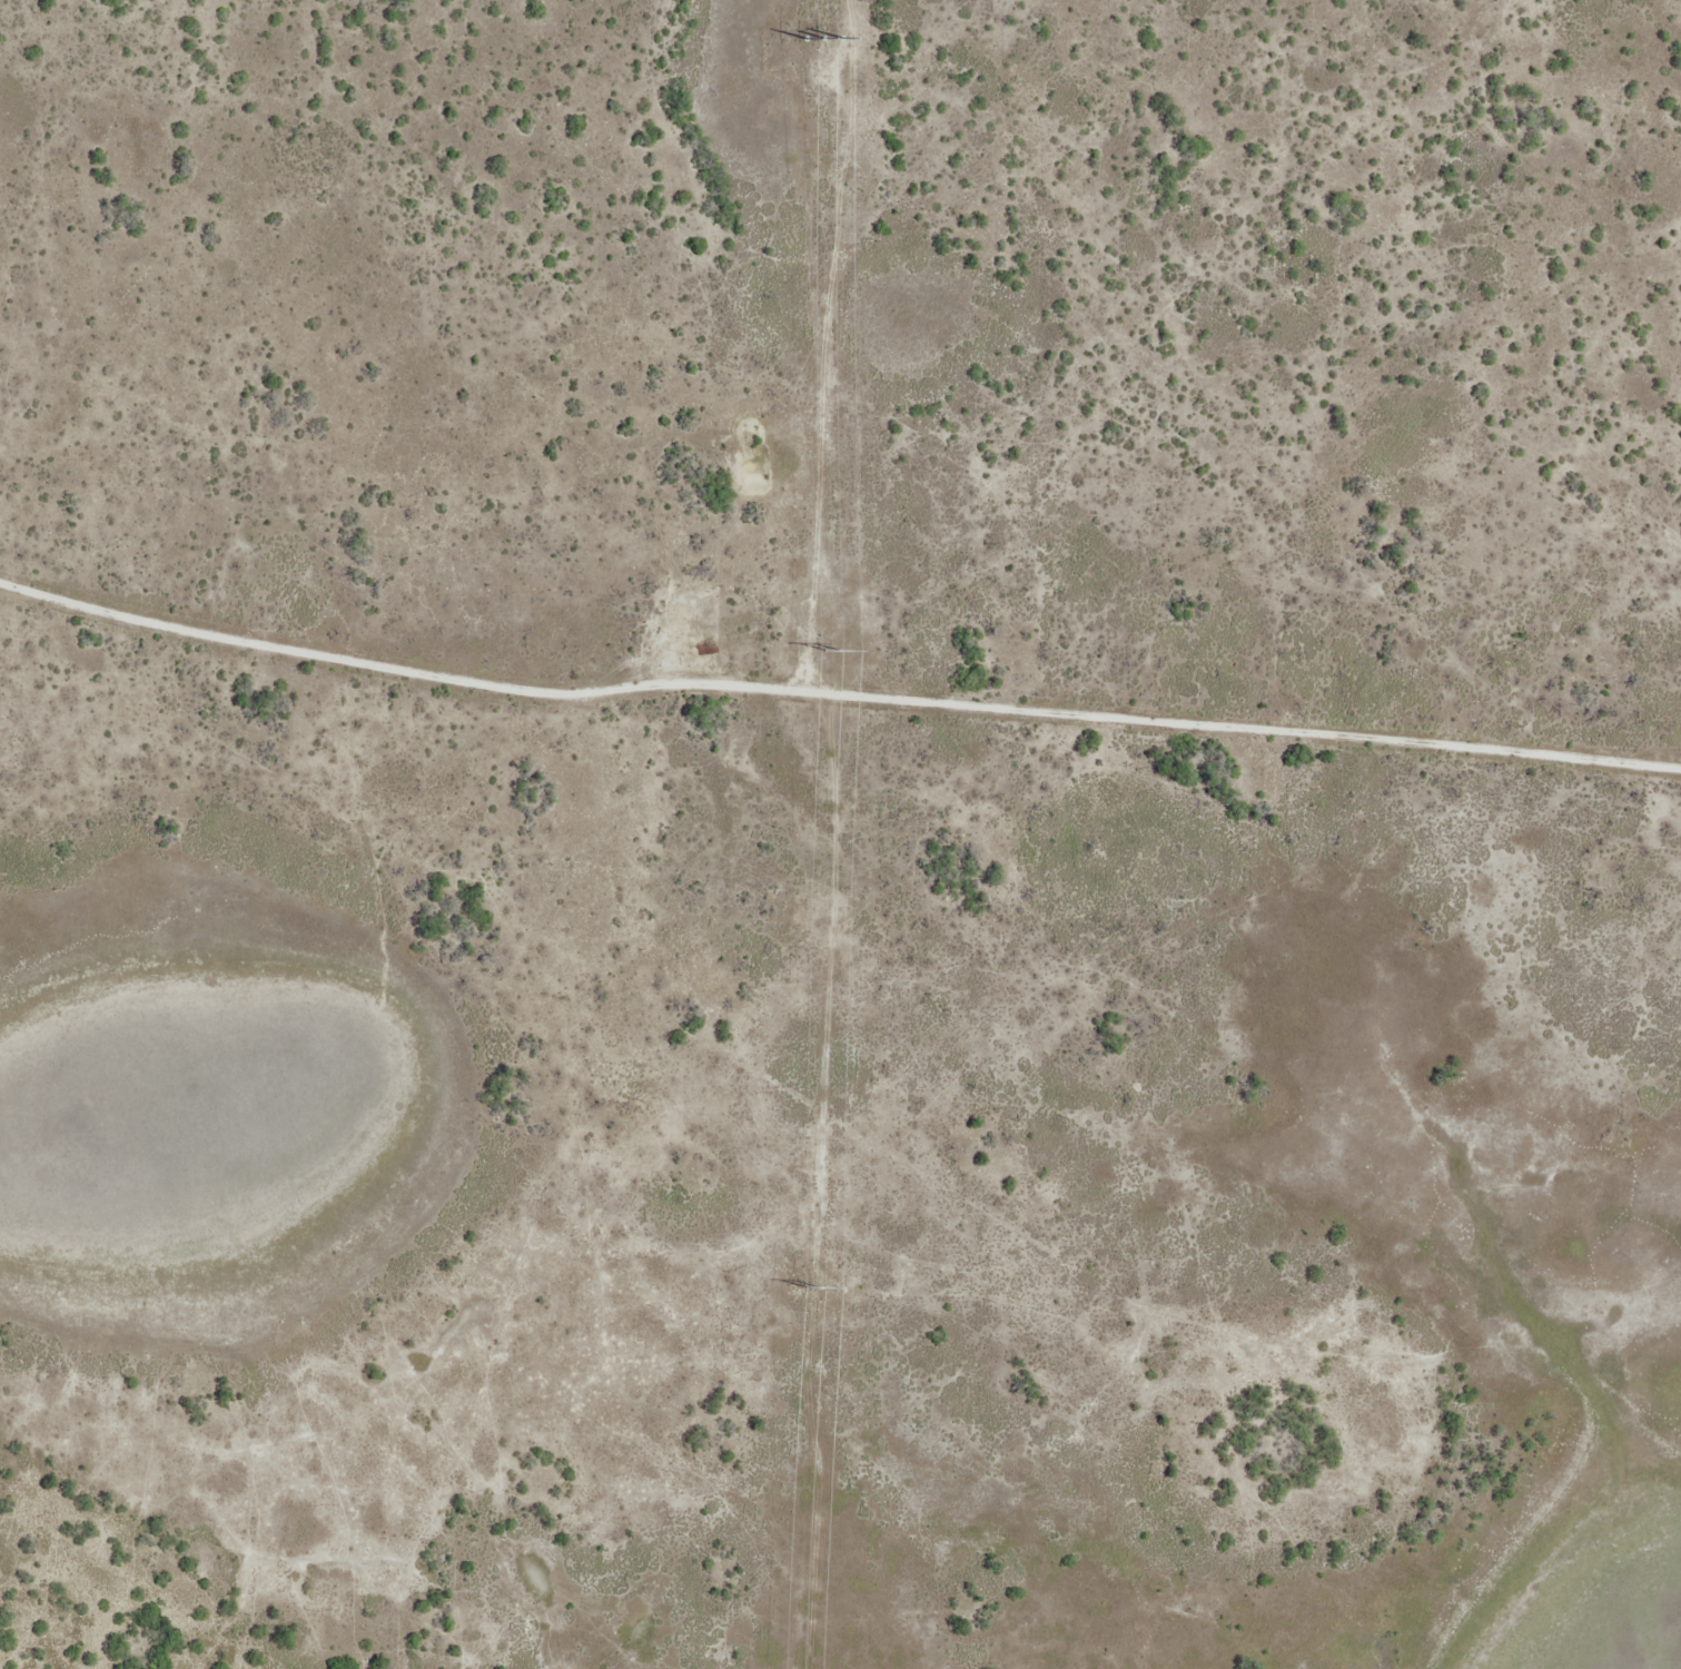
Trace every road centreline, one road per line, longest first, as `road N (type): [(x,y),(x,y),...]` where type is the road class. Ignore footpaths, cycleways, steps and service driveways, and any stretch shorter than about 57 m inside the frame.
road 1 (residential): [(1680,748),(838,634),(630,677),(556,677),(0,546)]

